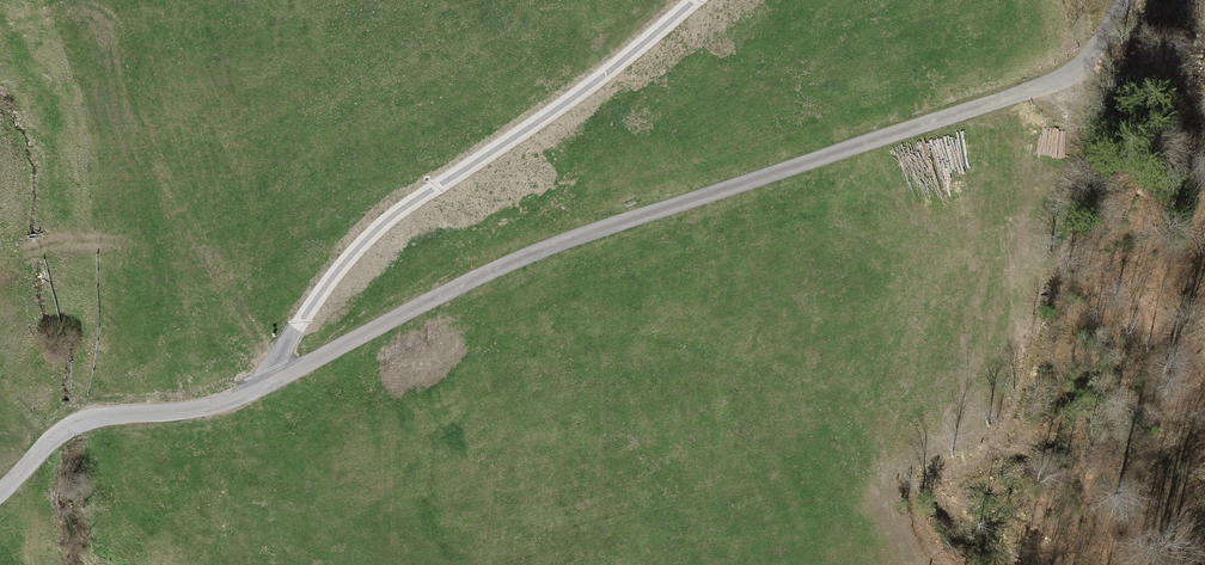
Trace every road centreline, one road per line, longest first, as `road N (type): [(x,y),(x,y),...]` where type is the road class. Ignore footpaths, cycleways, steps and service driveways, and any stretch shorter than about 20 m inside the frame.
road 1 (residential): [(0,507),(88,421),(203,422),(1059,90),(1128,0)]
road 2 (track): [(249,404),(347,237),(618,80),(716,0)]

